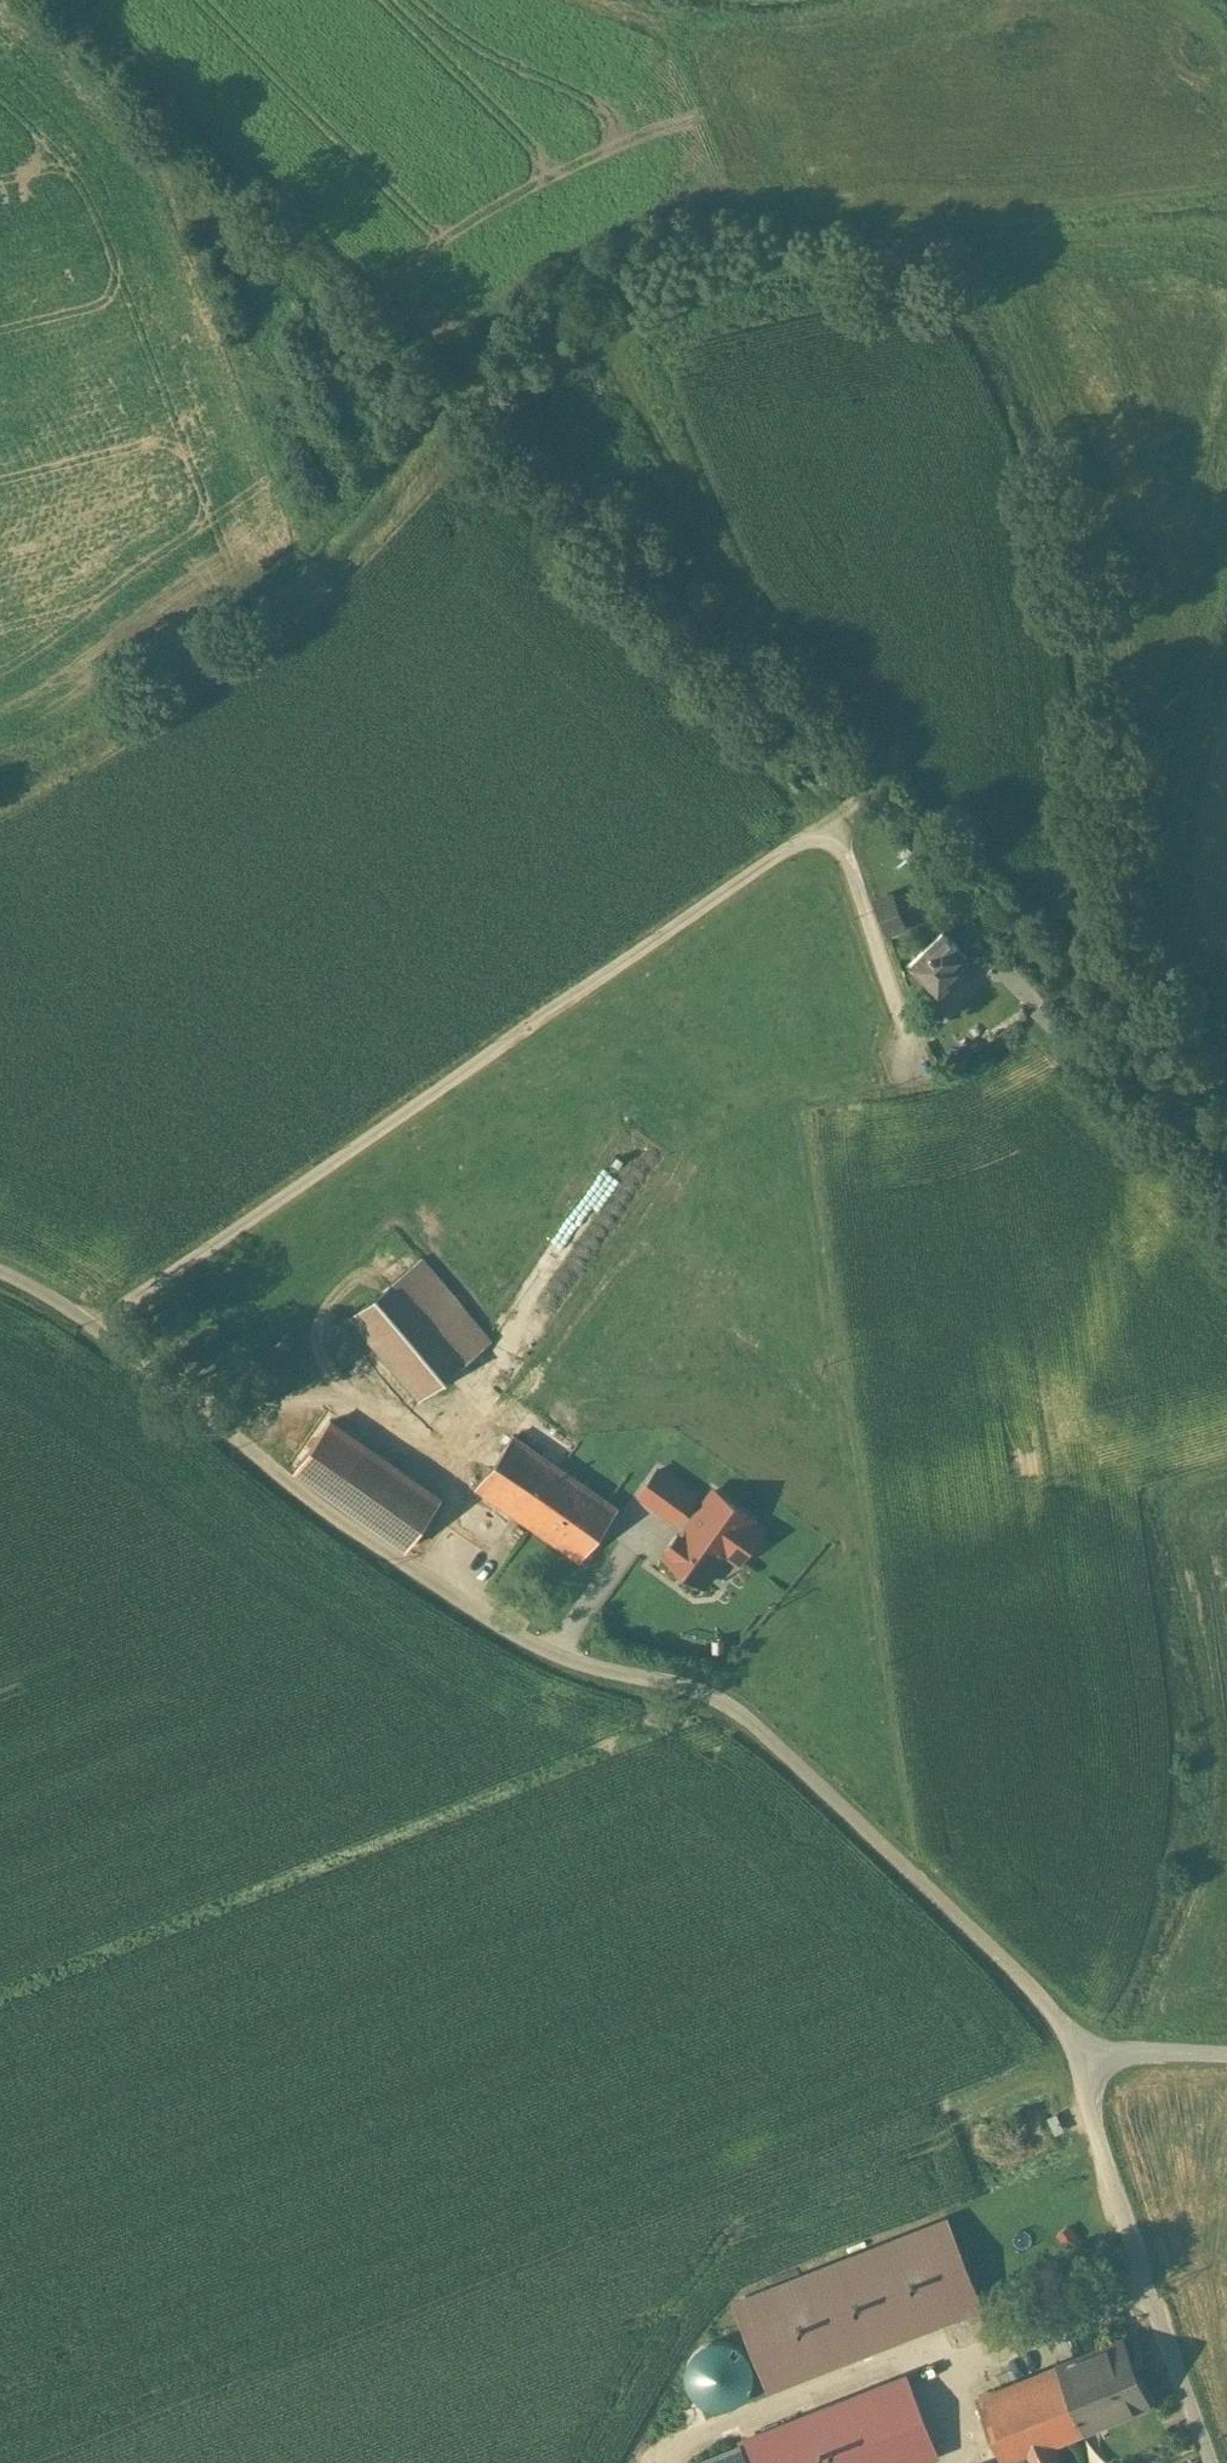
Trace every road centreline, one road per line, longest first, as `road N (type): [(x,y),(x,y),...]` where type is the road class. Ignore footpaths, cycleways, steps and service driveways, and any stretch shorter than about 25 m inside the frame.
road 1 (track): [(106,1335),(125,1305),(570,998),(844,824),(871,789),(876,744),(747,619),(632,392),(622,355)]
road 2 (unclassified): [(1081,2057),(1019,1977),(741,1712),(681,1687),(601,1672),(465,1601),(269,1465),(98,1328),(0,1267)]
road 3 (track): [(460,1448),(554,1350),(710,1120),(760,1083),(877,1063),(905,1045),(844,824)]
road 4 (unclassified): [(1210,2462),(1146,2292),(1095,2130),(1081,2057)]
road 5 (unclassified): [(1226,2056),(1081,2057)]

